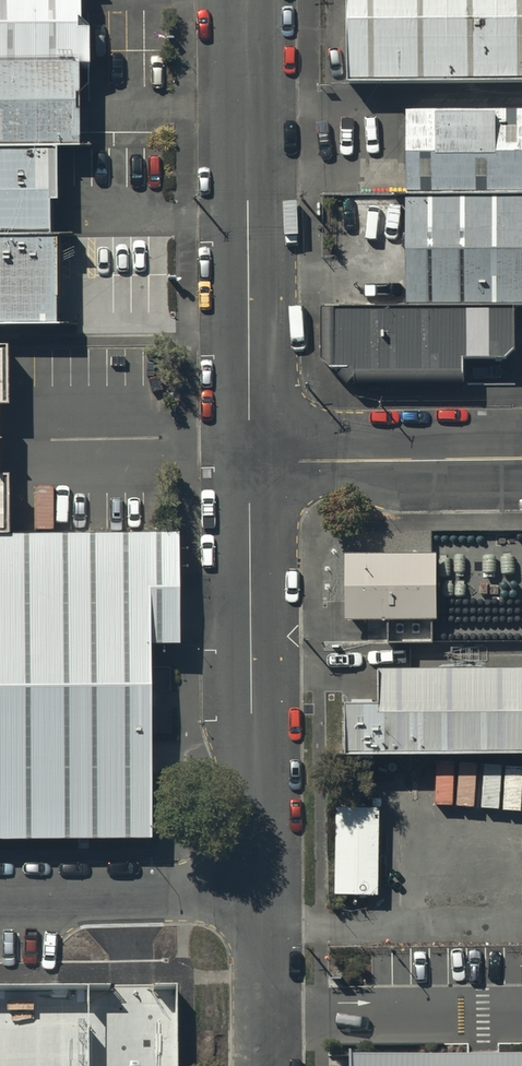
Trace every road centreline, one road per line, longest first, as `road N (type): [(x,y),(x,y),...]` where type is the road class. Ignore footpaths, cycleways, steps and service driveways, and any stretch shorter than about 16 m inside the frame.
road 1 (residential): [(247,0),(252,462)]
road 2 (residential): [(252,462),(251,698),(266,808),(267,894)]
road 3 (residential): [(252,462),(521,454)]
road 4 (unclassified): [(0,896),(267,894)]
road 5 (residential): [(267,894),(268,1065)]

